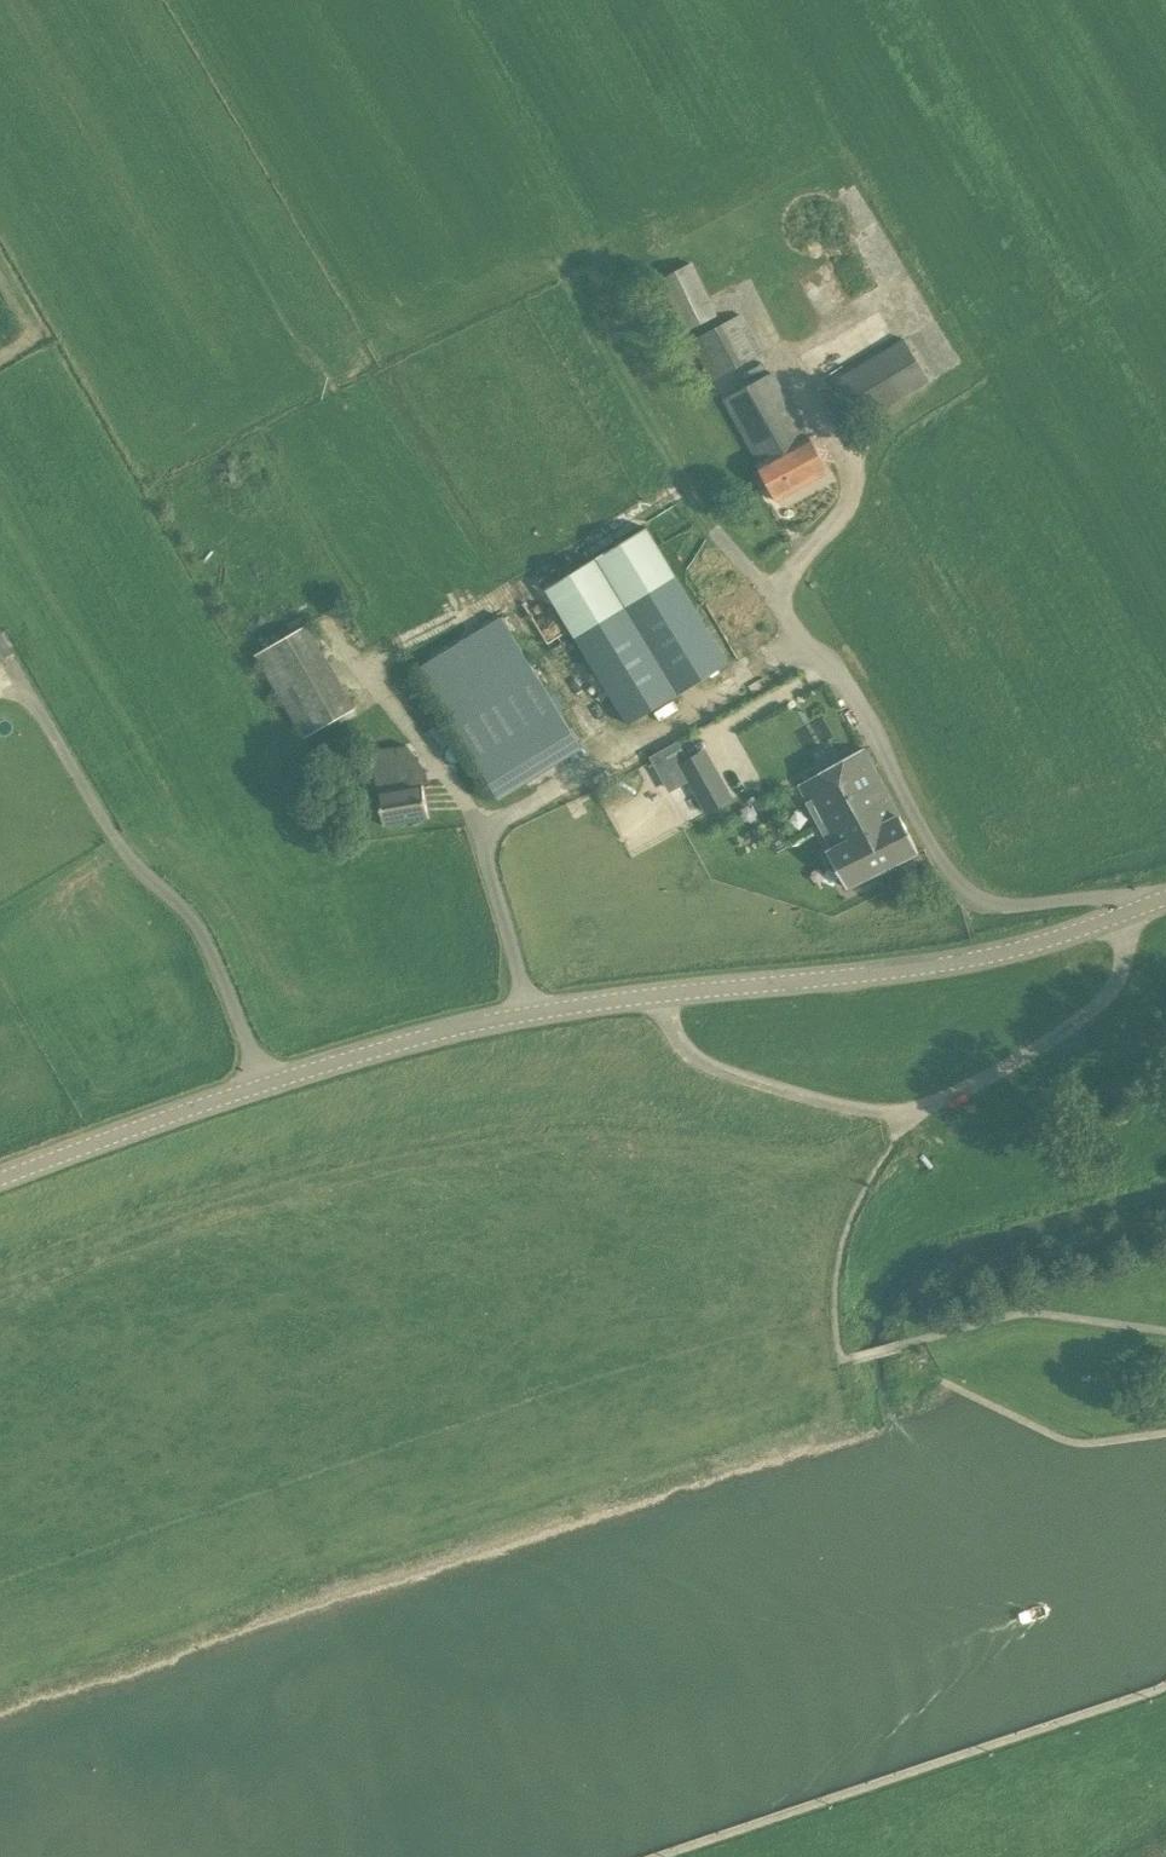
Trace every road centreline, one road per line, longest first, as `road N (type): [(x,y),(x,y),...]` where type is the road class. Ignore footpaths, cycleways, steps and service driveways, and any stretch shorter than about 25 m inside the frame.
road 1 (tertiary): [(0,1186),(315,1069),(494,1021),(976,961),(1165,898)]
road 2 (track): [(658,998),(677,1041),(710,1068),(909,1114),(1099,1007),(1122,971),(1133,909)]
road 3 (track): [(909,1114),(846,1240),(836,1301),(842,1361),(1020,1313),(1165,1330)]

